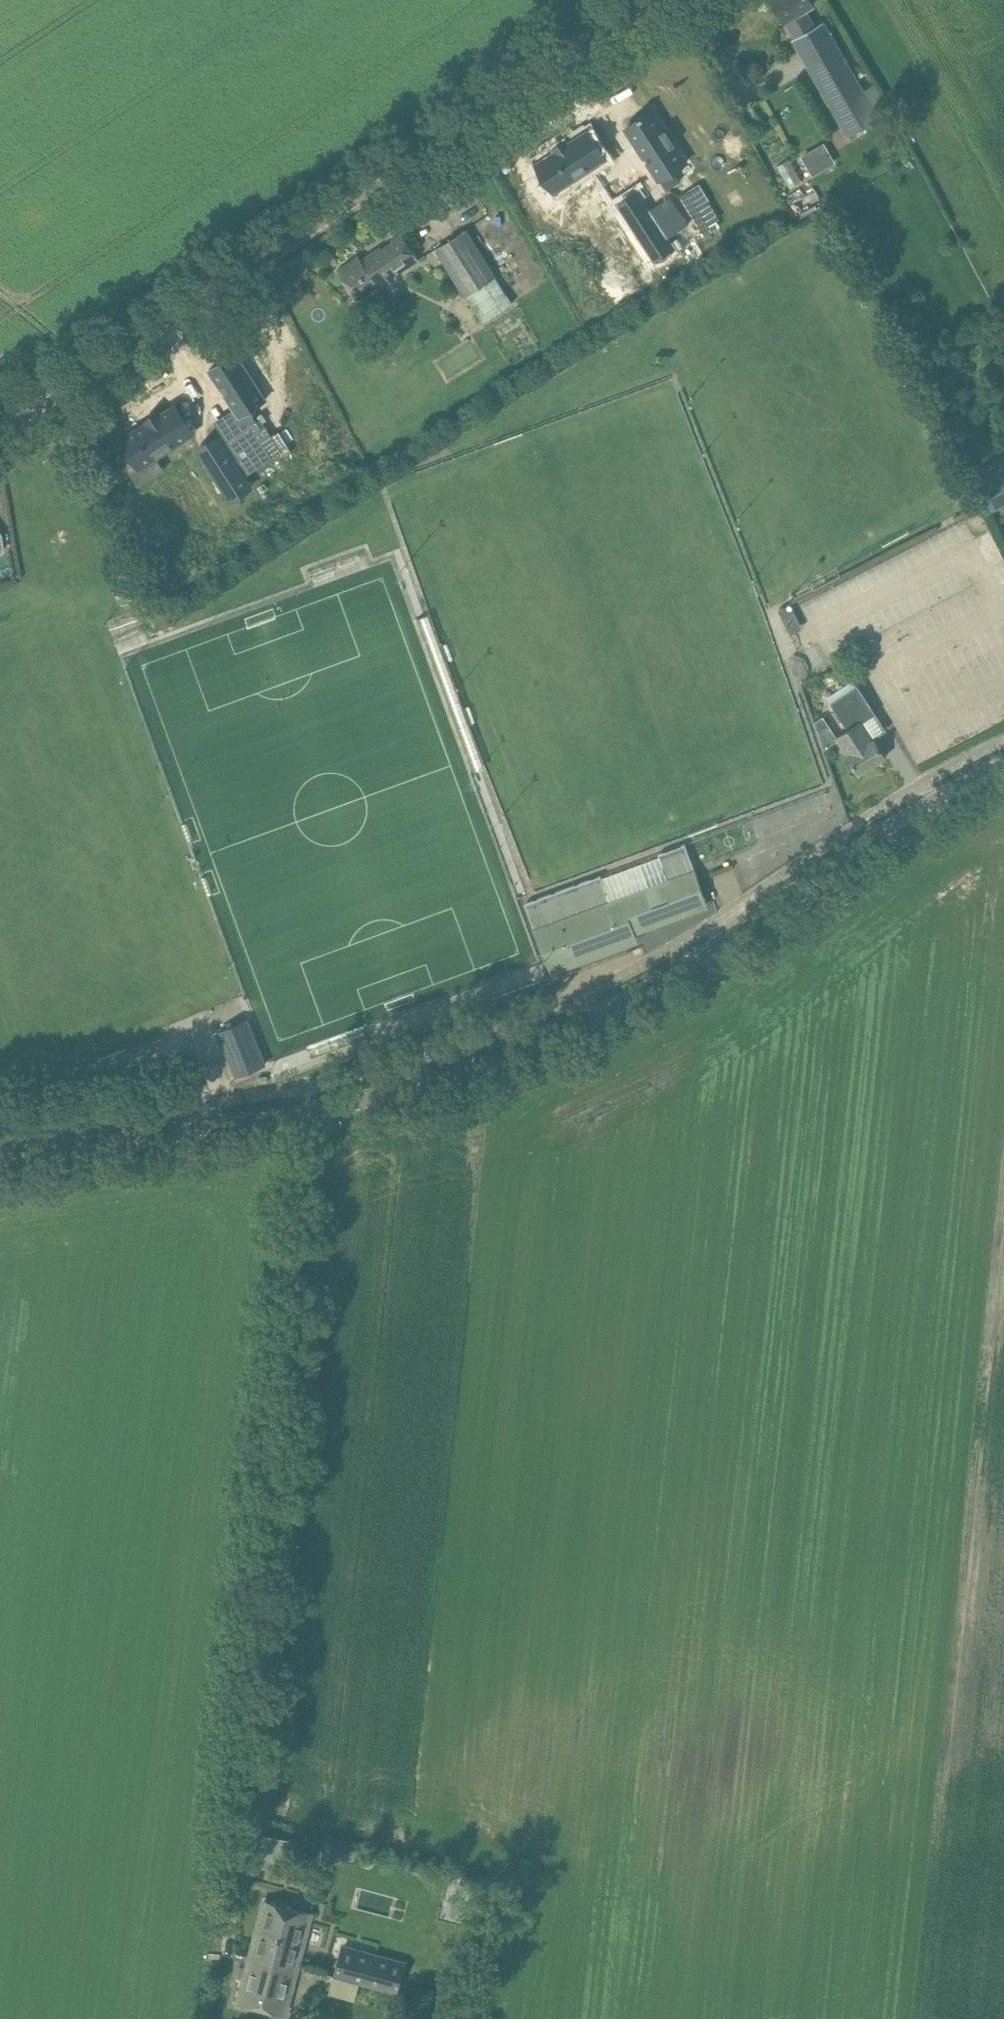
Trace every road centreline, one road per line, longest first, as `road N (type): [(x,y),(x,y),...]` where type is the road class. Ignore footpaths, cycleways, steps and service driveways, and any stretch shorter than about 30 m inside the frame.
road 1 (tertiary): [(1003,764),(926,805),(649,991),(463,1073),(309,1114),(0,1156)]
road 2 (unclassified): [(0,435),(663,0)]
road 3 (track): [(219,1897),(309,1114)]

